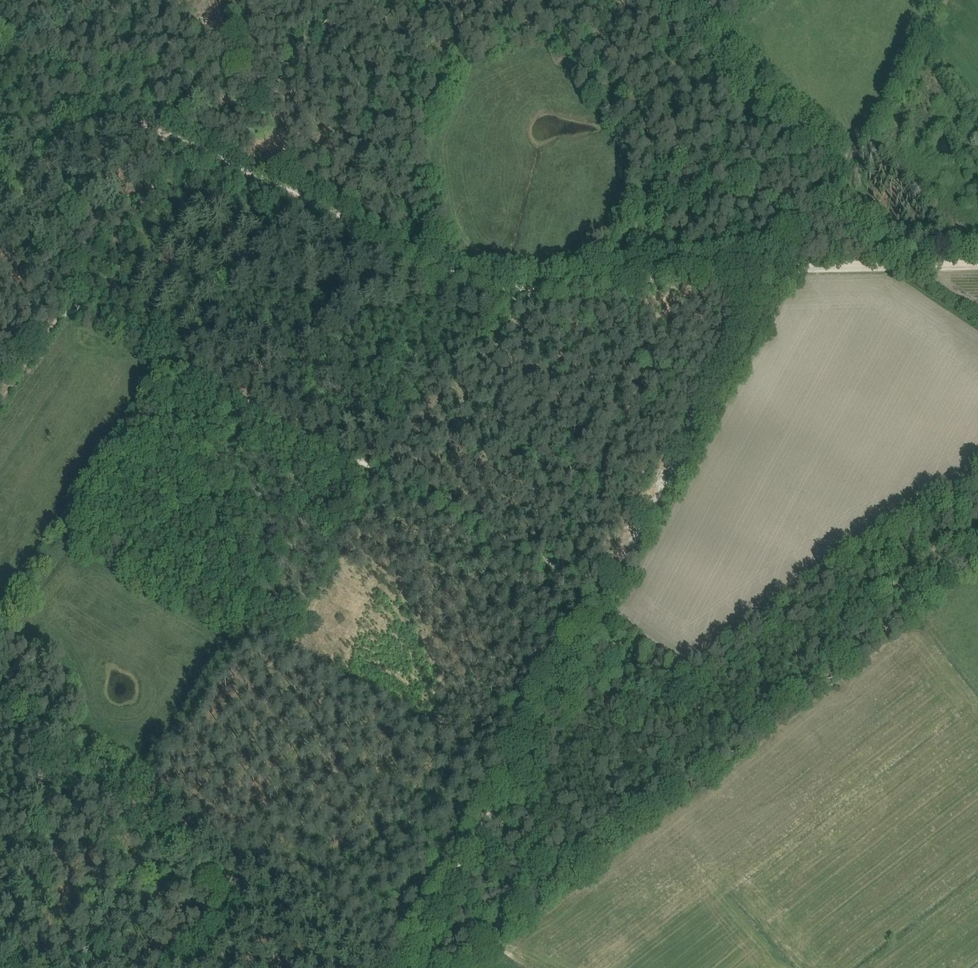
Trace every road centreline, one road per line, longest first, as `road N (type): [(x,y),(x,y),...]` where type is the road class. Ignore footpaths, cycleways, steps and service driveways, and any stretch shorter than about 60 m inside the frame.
road 1 (track): [(781,265),(465,865),(402,967)]
road 2 (track): [(179,149),(462,282),(499,292),(552,296),(670,271),(781,265)]
road 3 (track): [(581,640),(663,704),(655,815),(617,821),(583,843),(461,967)]
road 4 (track): [(781,265),(977,262)]
road 5 (track): [(179,149),(133,127),(0,132)]

